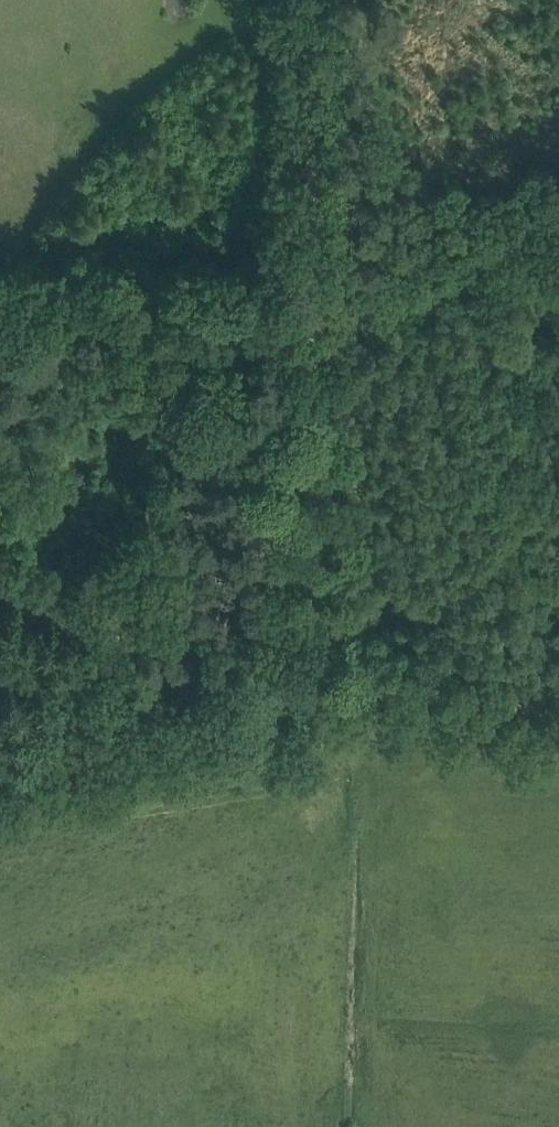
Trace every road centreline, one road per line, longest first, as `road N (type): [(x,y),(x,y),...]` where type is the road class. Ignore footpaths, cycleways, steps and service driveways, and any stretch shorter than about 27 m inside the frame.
road 1 (track): [(304,0),(314,563),(340,641),(375,676)]
road 2 (track): [(312,266),(224,270),(128,298),(0,307)]
road 3 (track): [(375,676),(558,707)]

